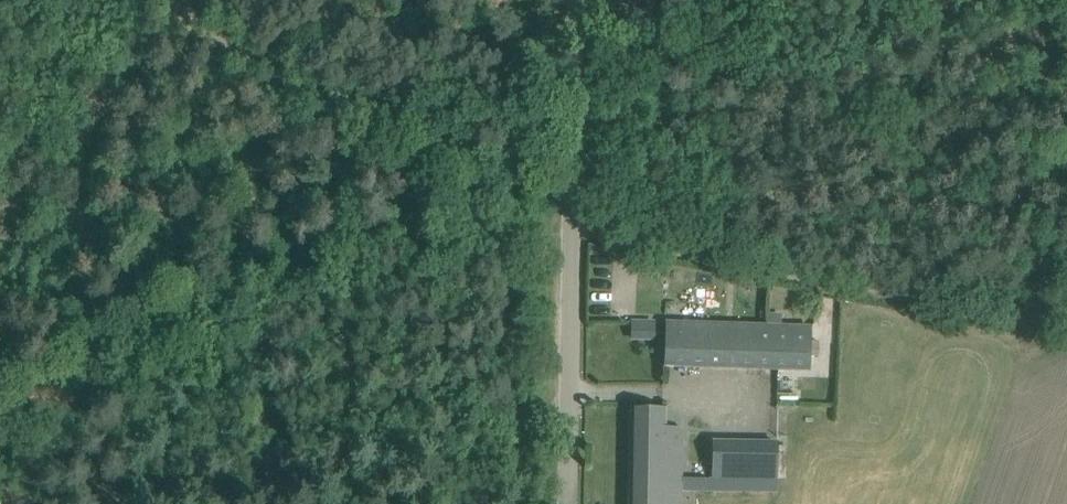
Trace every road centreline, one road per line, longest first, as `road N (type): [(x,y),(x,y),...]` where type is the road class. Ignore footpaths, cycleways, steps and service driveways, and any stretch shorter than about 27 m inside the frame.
road 1 (unclassified): [(568,503),(577,0)]

